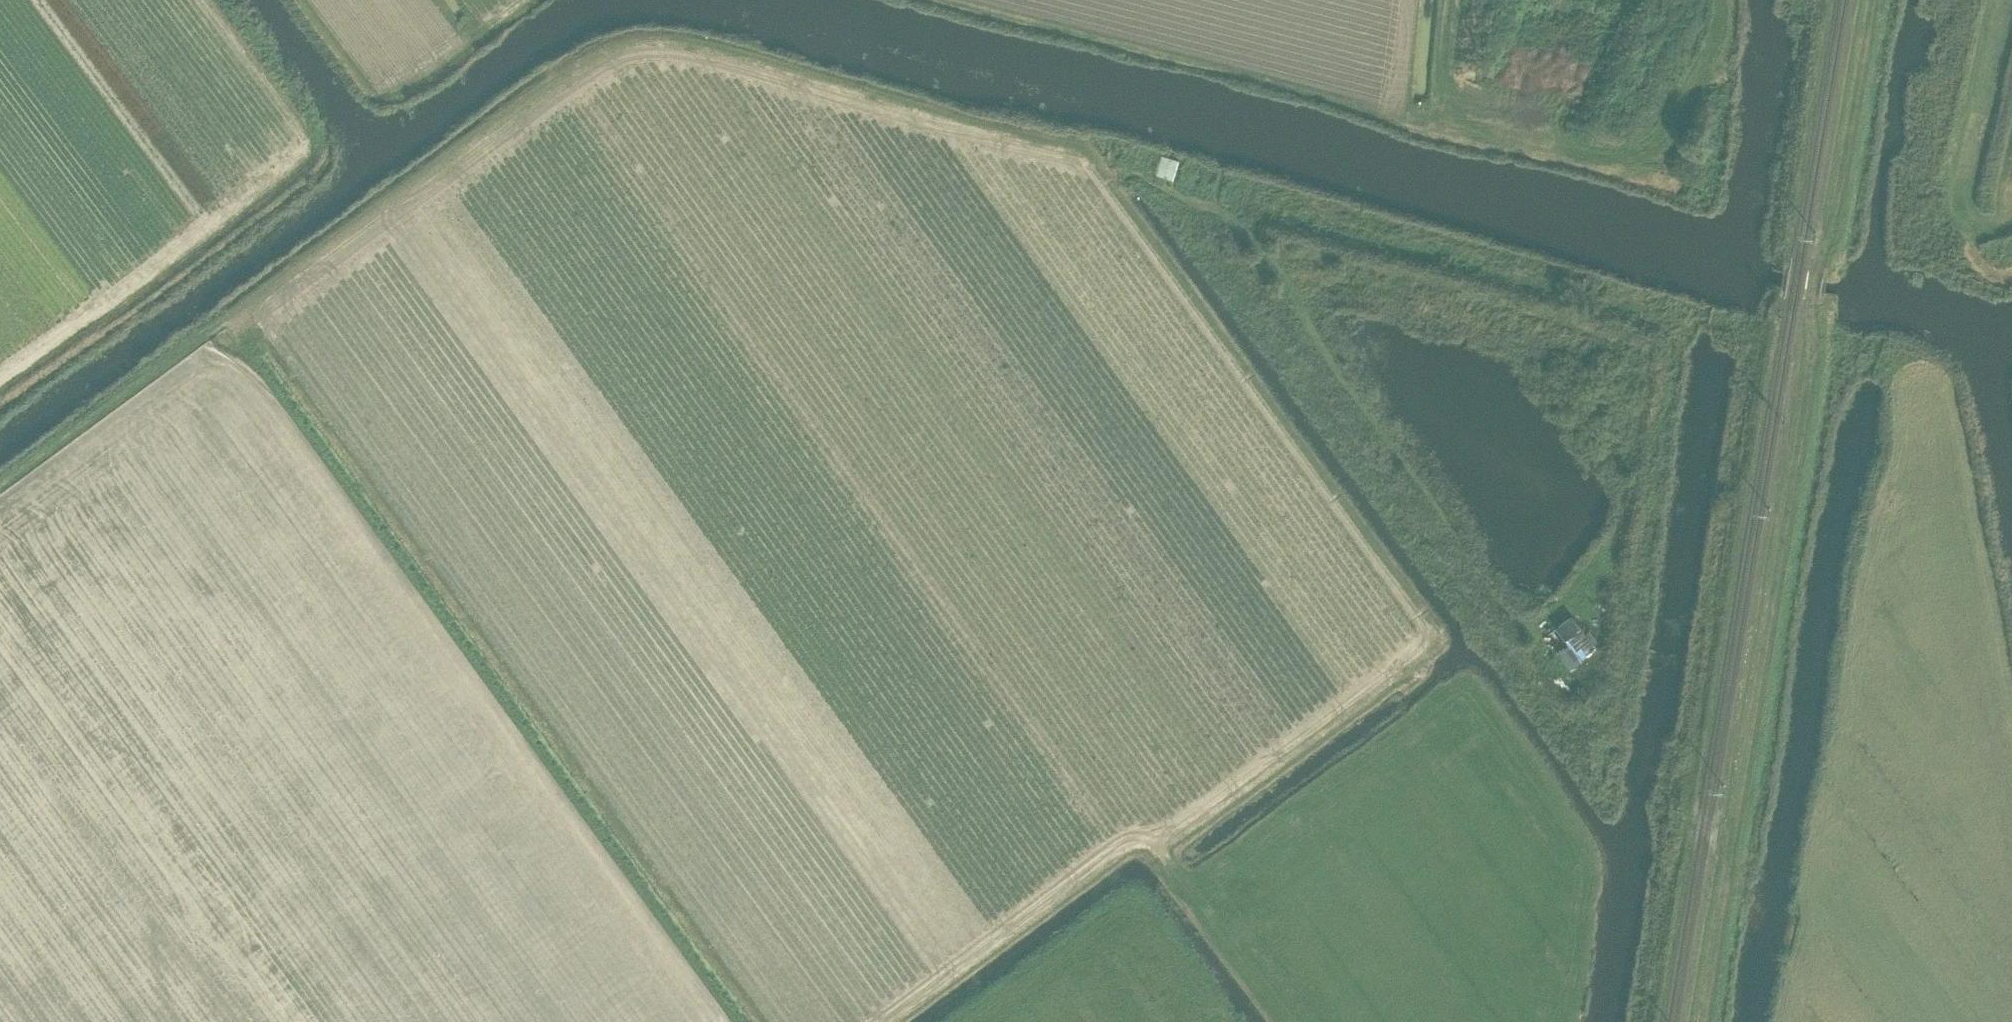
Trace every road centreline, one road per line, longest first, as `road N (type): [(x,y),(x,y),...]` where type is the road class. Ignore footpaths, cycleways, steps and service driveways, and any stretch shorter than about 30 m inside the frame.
road 1 (track): [(0,492),(563,74)]
road 2 (track): [(1096,876),(895,1021)]
road 3 (track): [(1830,231),(1869,0)]

